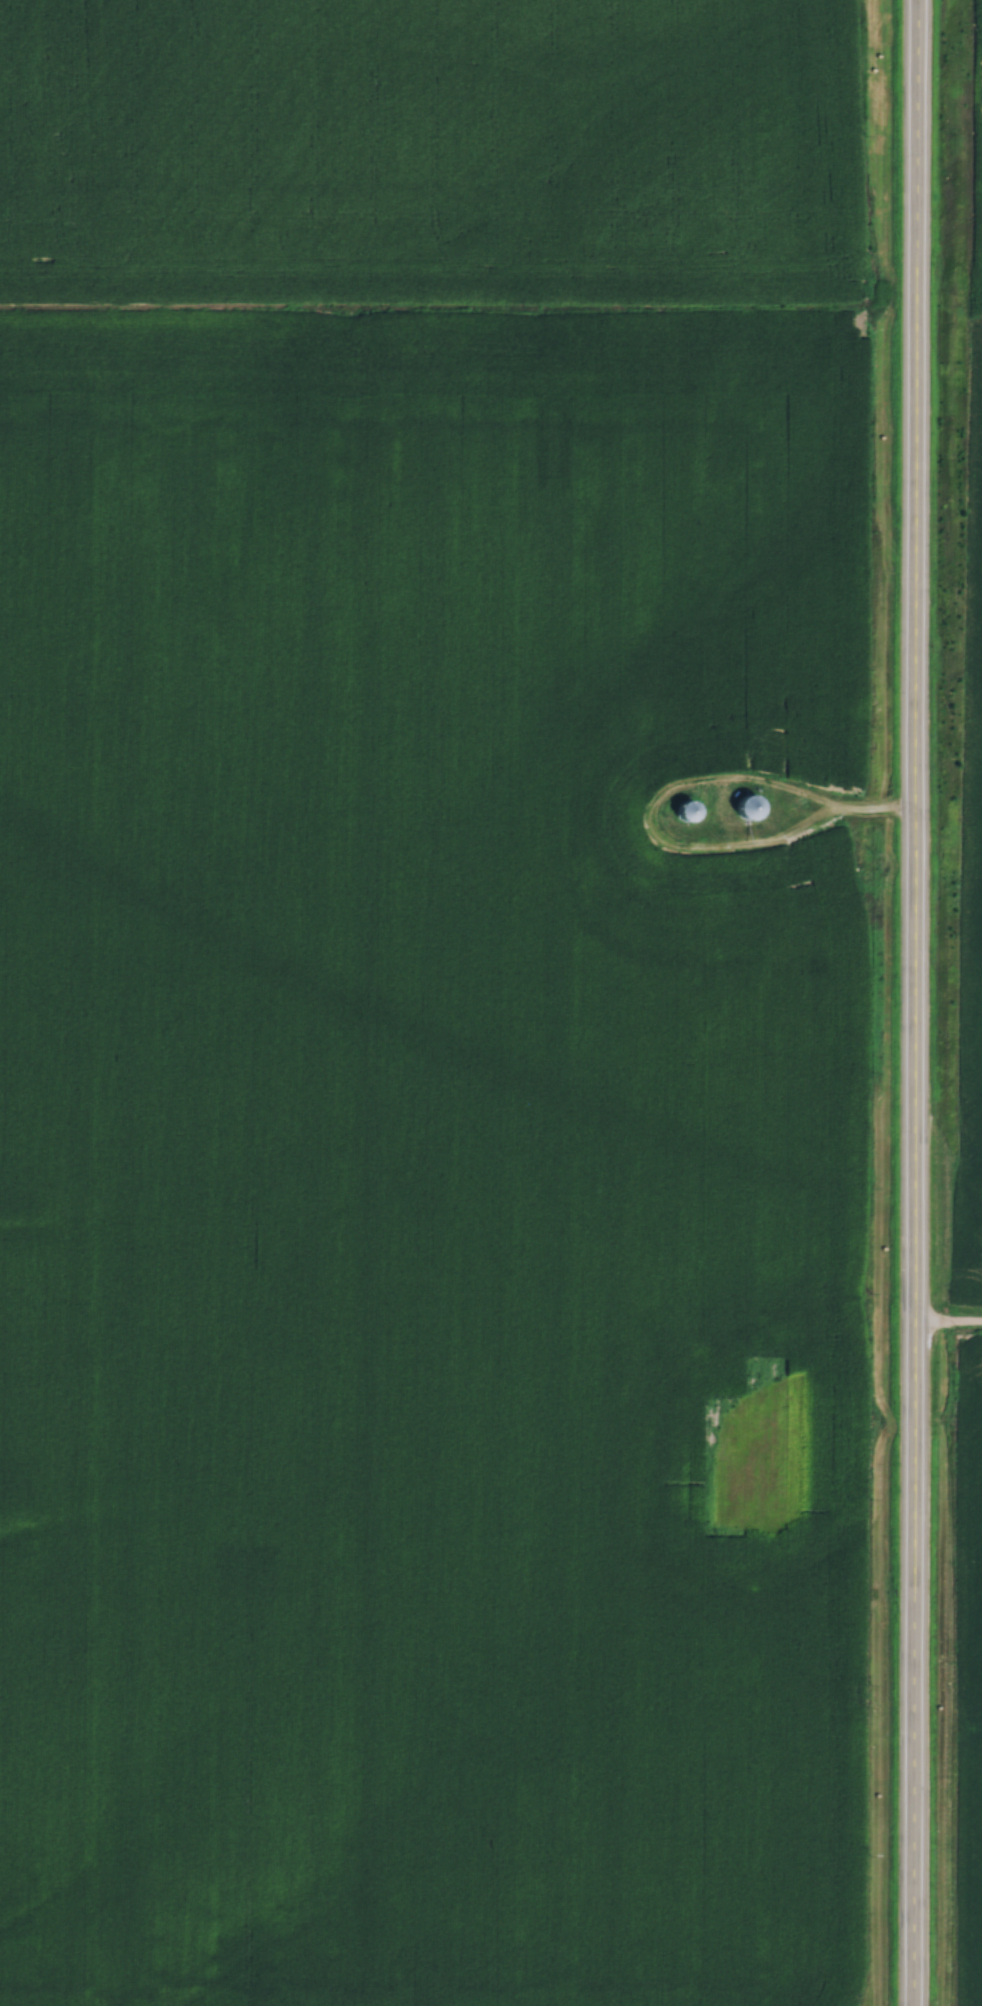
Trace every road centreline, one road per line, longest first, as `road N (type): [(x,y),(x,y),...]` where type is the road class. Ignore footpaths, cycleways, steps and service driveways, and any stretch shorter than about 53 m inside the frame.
road 1 (secondary): [(915,2005),(919,0)]

